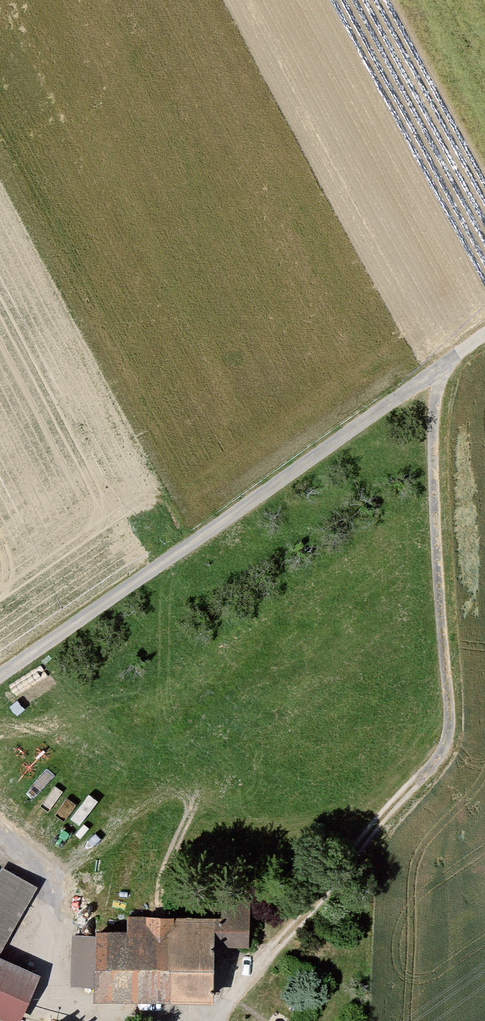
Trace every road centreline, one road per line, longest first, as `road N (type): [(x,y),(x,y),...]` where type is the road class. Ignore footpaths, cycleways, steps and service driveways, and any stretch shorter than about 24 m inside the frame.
road 1 (track): [(210,1020),(432,768),(447,738),(436,554),(439,367)]
road 2 (track): [(484,334),(0,676)]
road 3 (track): [(0,825),(40,868),(53,900),(56,962),(67,998),(90,1016),(154,1020)]

